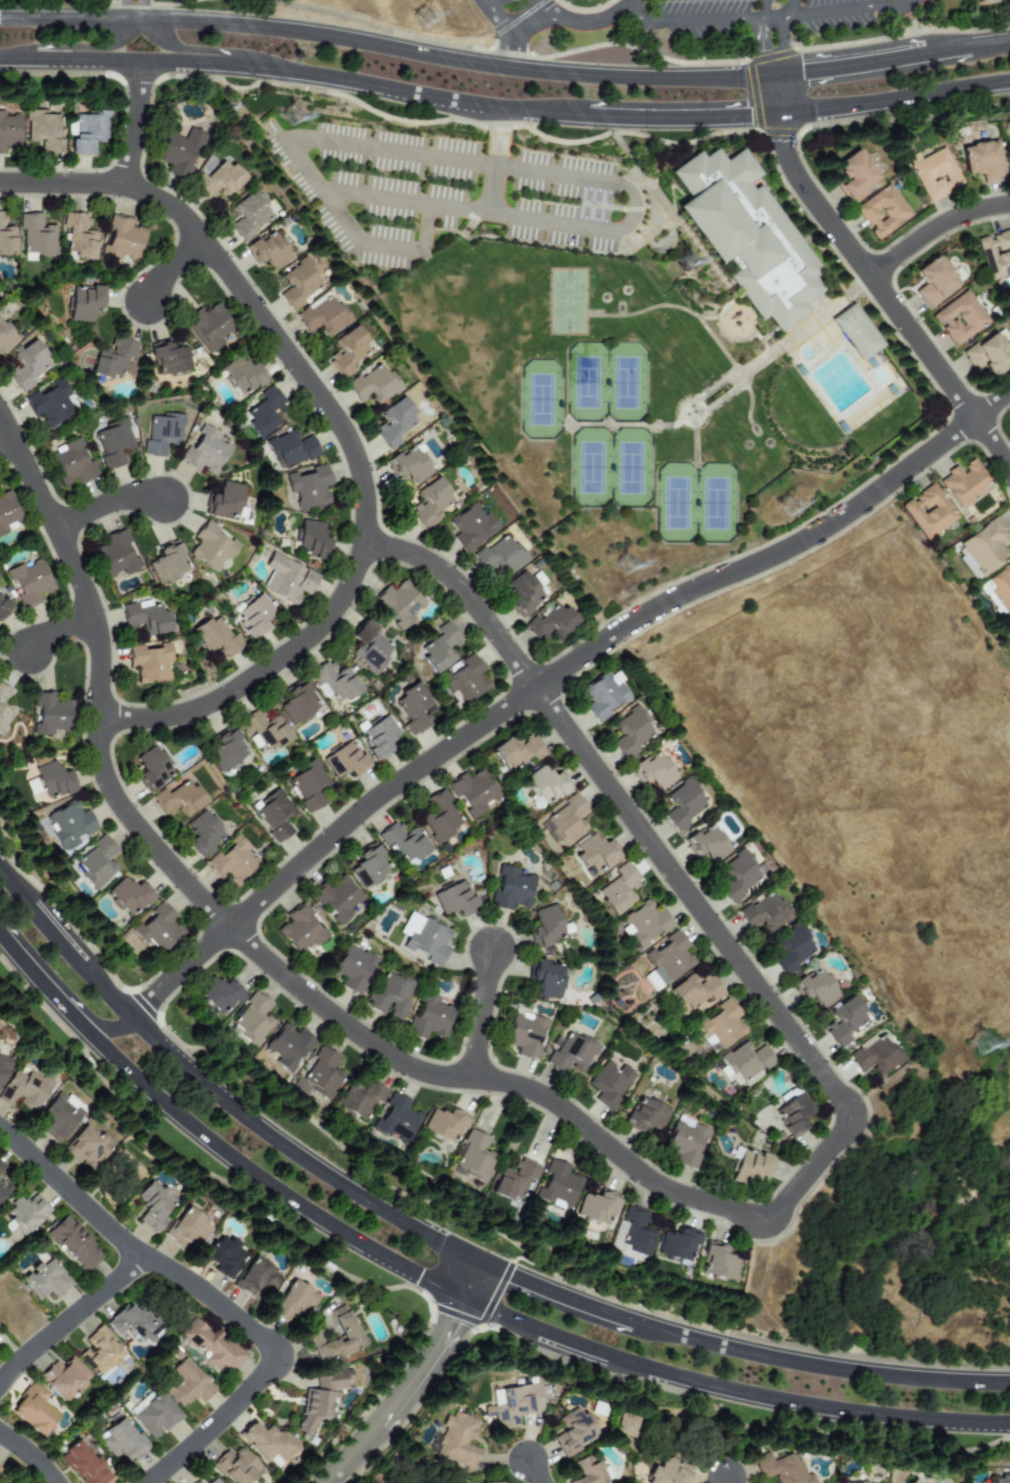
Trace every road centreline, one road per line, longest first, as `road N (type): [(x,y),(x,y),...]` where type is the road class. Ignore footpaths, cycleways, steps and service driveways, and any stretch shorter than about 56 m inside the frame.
road 1 (residential): [(370,548),(418,558),(454,582),(848,1122),(780,1208),(757,1217),(640,1175),(551,1099),(395,1064),(244,942),(174,872),(111,792),(98,725)]
road 2 (residential): [(0,184),(125,186),(177,214),(304,365),(341,428),(370,548),(318,627),(262,670),(191,716),(98,725),(98,620),(29,474),(0,433)]
road 3 (residential): [(1009,398),(790,550),(675,597),(368,803),(131,1020)]
road 4 (secondary): [(776,76),(593,75),(268,28),(135,20)]
road 5 (secondary): [(140,61),(306,74),(522,111),(679,120),(780,115)]
road 6 (secondary): [(484,1263),(347,1190),(191,1076),(91,981),(0,872)]
road 7 (secondary): [(466,1299),(621,1360),(764,1397),(1009,1423)]
road 8 (secondary): [(1009,1383),(892,1377),(769,1358),(633,1323),(484,1263)]
road 9 (residential): [(0,1130),(124,1243),(271,1342),(277,1355),(146,1482)]
road 10 (secondary): [(62,1006),(226,1155),(360,1244),(466,1299)]
road 11 (residential): [(780,115),(796,177),(1009,473)]
road 12 (secondary): [(780,115),(1009,82)]
road 13 (residential): [(0,1380),(141,1255)]
road 14 (residential): [(1009,208),(956,218),(869,273)]
road 15 (tertiary): [(381,1426),(466,1299)]
road 16 (secondary): [(925,52),(776,76)]
road 17 (secondary): [(0,57),(36,47),(101,48),(129,34),(135,20)]
road 18 (secondary): [(135,20),(161,44),(265,69)]
road 19 (secondary): [(0,59),(140,61)]
road 20 (secondary): [(135,20),(0,18)]
road 21 (residential): [(470,1079),(491,952)]
road 22 (residential): [(125,186),(140,61)]

